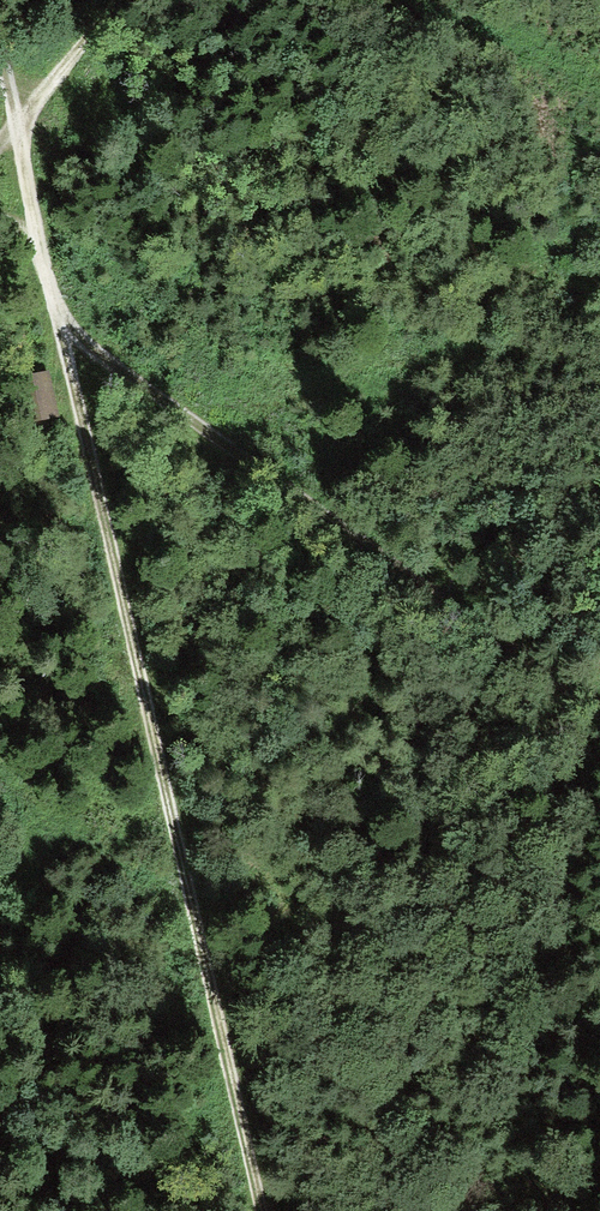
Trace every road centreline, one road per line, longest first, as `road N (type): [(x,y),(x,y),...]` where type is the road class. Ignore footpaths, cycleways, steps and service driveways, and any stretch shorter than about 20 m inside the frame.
road 1 (track): [(0,90),(256,1210)]
road 2 (track): [(599,723),(56,328)]
road 3 (track): [(121,0),(0,143)]

